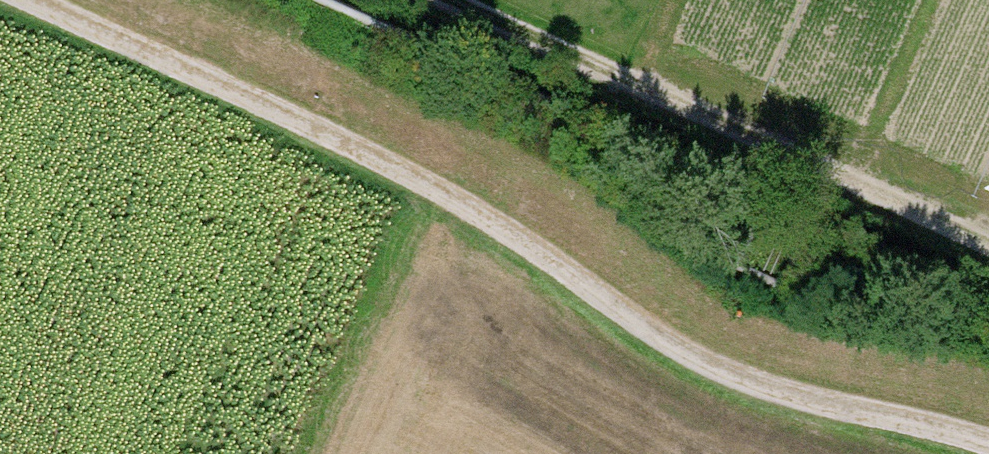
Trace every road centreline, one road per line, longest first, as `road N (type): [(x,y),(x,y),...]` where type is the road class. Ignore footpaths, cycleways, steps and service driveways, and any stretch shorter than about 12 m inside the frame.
road 1 (track): [(20,0),(358,152),(491,221),(691,361),(767,392),(988,440)]
road 2 (track): [(988,245),(446,0)]

